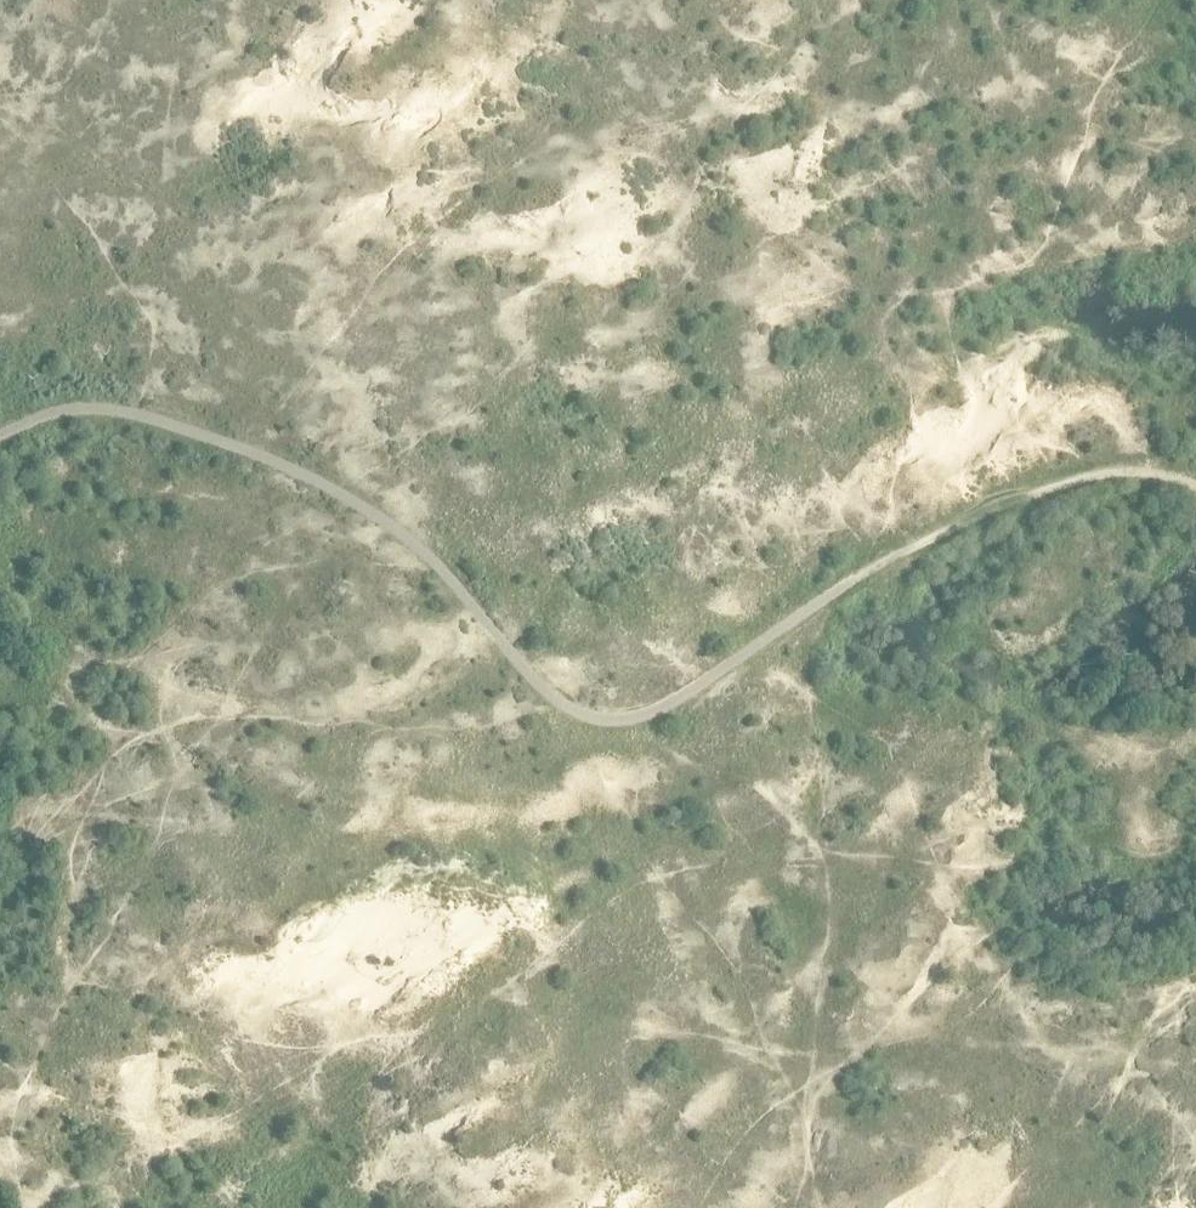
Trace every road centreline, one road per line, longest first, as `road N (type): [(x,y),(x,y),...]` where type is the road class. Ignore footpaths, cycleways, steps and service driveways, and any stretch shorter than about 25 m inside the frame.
road 1 (track): [(0,434),(77,405),(124,409),(330,486),(424,550),(560,704),(605,720),(661,706),(856,576),(959,522),(1090,473),(1165,473),(1195,484)]

